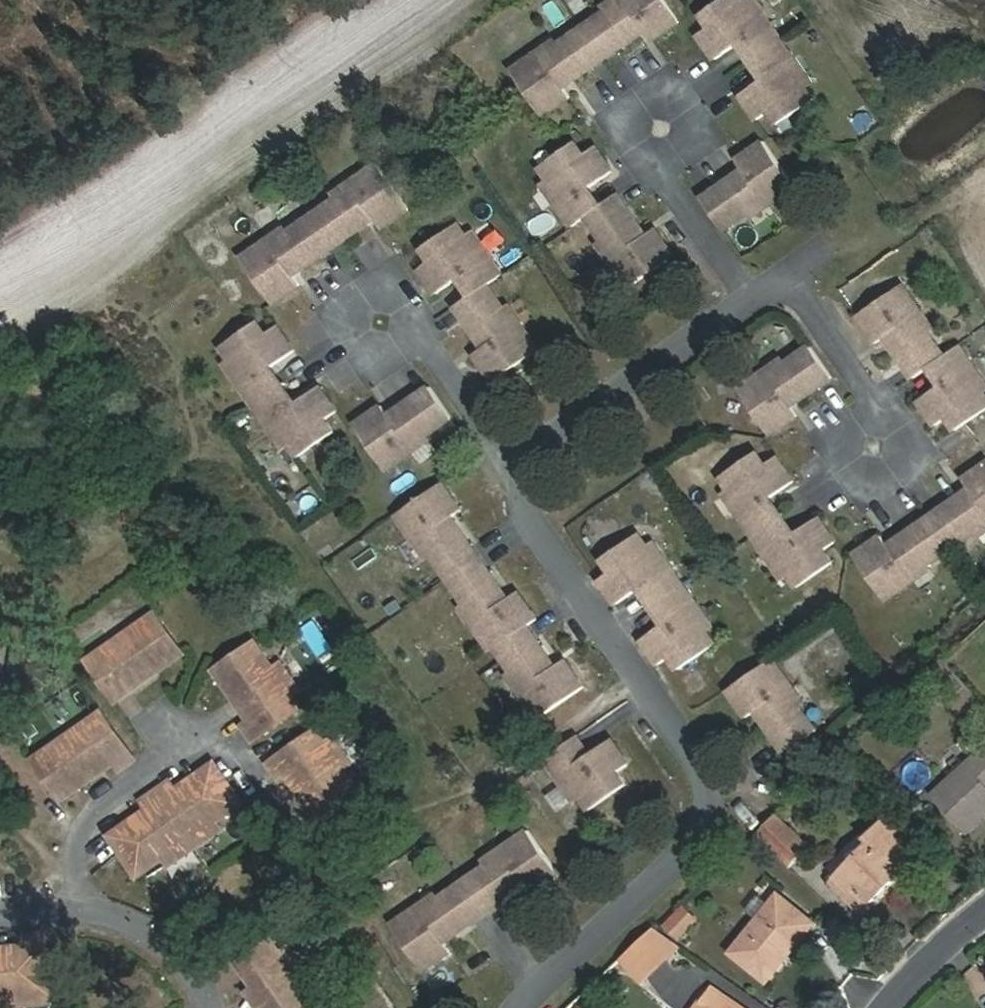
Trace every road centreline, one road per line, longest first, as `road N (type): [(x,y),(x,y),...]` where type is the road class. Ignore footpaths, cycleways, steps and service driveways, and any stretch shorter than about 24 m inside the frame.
road 1 (residential): [(544,1007),(703,847),(713,784),(538,528),(535,460)]
road 2 (residential): [(755,308),(805,274),(890,396),(876,473)]
road 3 (residential): [(535,460),(755,308)]
road 4 (residential): [(88,926),(99,832),(216,736)]
road 5 (residential): [(662,175),(628,129),(685,89),(718,97),(715,131)]
road 6 (residential): [(448,355),(407,295),(366,303),(360,340),(380,365)]
road 7 (residential): [(755,308),(662,175)]
road 8 (residential): [(206,1007),(194,979),(139,929),(88,926)]
road 9 (residential): [(535,460),(448,355)]
road 10 (residential): [(894,1007),(984,916)]

